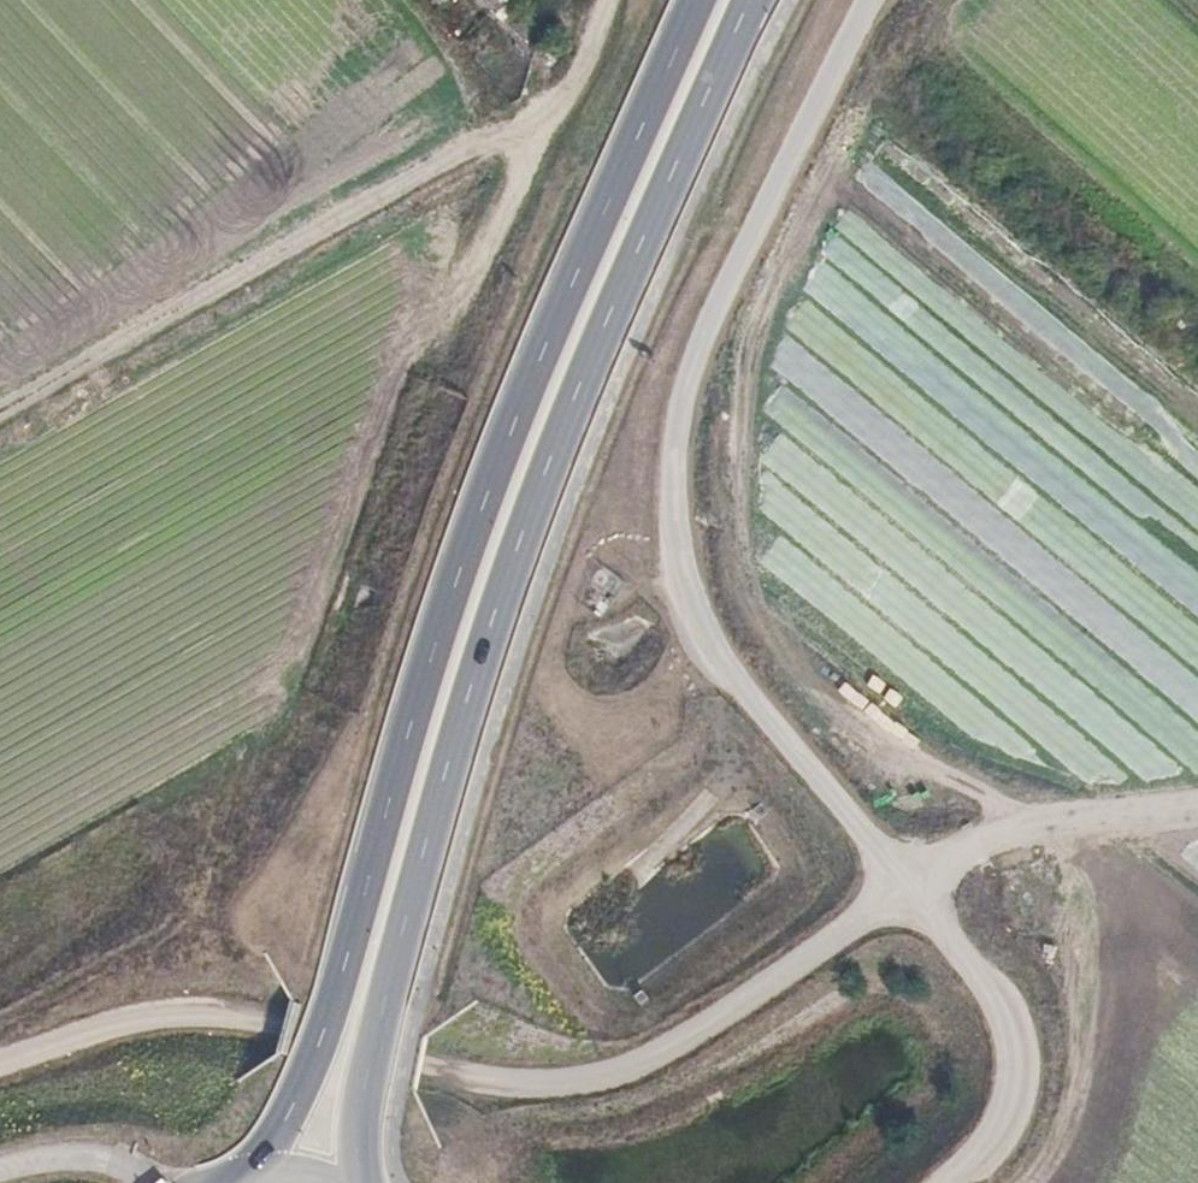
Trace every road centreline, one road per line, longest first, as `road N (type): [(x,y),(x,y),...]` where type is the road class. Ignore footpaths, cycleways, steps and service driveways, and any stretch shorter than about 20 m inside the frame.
road 1 (track): [(947,1182),(982,1150),(1002,1098),(999,1035),(970,974),(688,611),(668,512),(669,429),(704,326),(859,0)]
road 2 (secondary): [(688,0),(484,475),(309,1064),(250,1182)]
road 3 (secondary): [(352,1182),(352,1116),(364,1057),(497,609),(646,232),(755,0)]
road 4 (track): [(983,845),(931,870),(679,1050),(602,1077),(538,1084),(421,1067)]
road 5 (track): [(533,131),(470,141),(0,410)]
road 6 (track): [(0,1068),(151,1021),(207,1017),(421,1067)]
road 7 (track): [(983,845),(1060,826),(1197,815)]
road 8 (track): [(0,1174),(103,1162),(139,1182)]

